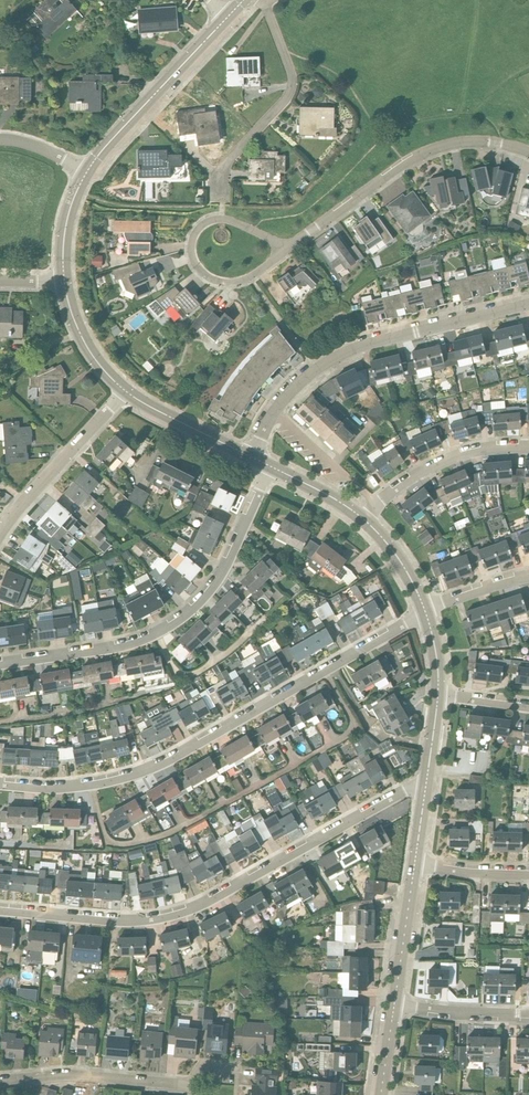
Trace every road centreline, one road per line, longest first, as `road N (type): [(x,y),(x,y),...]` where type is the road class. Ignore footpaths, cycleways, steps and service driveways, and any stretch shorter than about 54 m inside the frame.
road 1 (residential): [(0,783),(88,785),(144,770),(424,609)]
road 2 (residential): [(0,908),(124,920),(179,913),(426,784)]
road 3 (residential): [(0,663),(130,643),(178,621),(225,566),(271,466)]
road 4 (residential): [(272,414),(306,372),(337,352),(528,300)]
road 5 (residential): [(528,152),(463,139),(433,145),(291,243)]
road 6 (residential): [(214,201),(217,168),(279,103),(291,74),(263,0)]
road 7 (residential): [(291,243),(276,244),(219,218),(196,230),(192,260),(214,281),(242,281),(265,266)]
road 8 (tertiary): [(87,170),(227,17)]
road 9 (residential): [(0,533),(123,391)]
road 10 (residential): [(0,1080),(68,1074),(175,1084)]
road 11 (residential): [(376,504),(447,458),(528,446)]
road 12 (tertiary): [(394,1006),(415,865)]
road 13 (tertiary): [(249,454),(123,391)]
road 14 (residential): [(272,414),(376,504)]
road 15 (residential): [(394,1006),(528,1014)]
road 16 (tertiary): [(123,391),(79,331),(62,280)]

